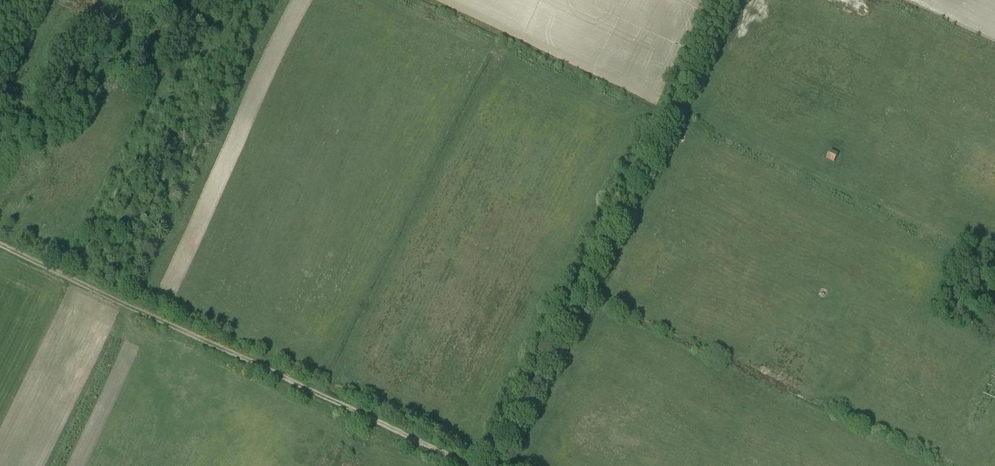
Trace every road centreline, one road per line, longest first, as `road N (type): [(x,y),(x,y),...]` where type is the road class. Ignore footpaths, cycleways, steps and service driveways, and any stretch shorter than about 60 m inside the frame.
road 1 (track): [(475,465),(0,244)]

